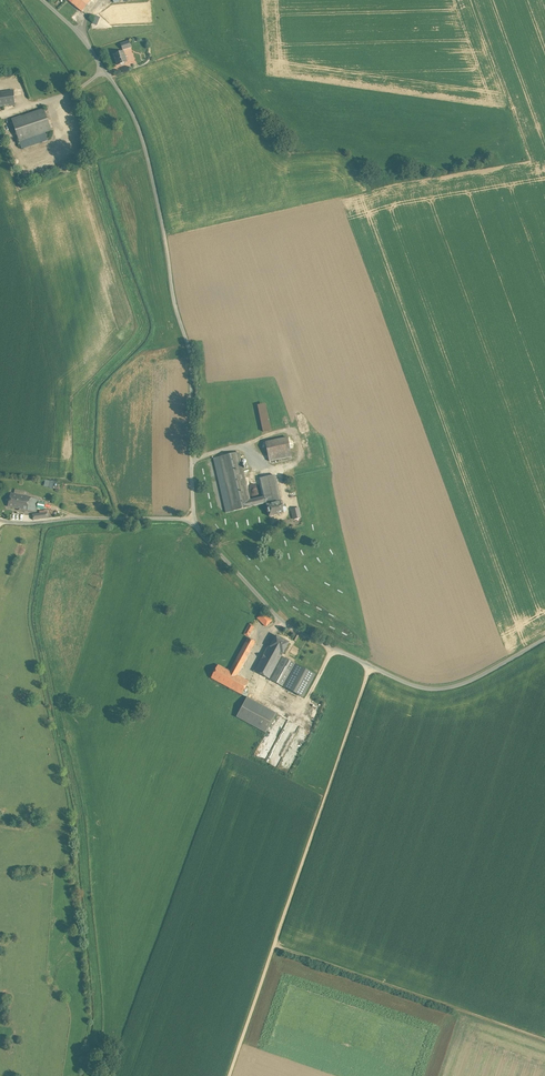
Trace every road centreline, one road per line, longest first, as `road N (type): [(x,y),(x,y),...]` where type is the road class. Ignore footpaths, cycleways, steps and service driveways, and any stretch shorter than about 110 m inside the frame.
road 1 (unclassified): [(195,520),(191,367),(143,134),(99,59),(43,0)]
road 2 (track): [(372,666),(232,1075)]
road 3 (unclassified): [(544,639),(463,684),(422,686),(284,623),(195,520)]
road 4 (track): [(277,946),(544,1037)]
road 5 (unclassified): [(0,520),(195,520)]

